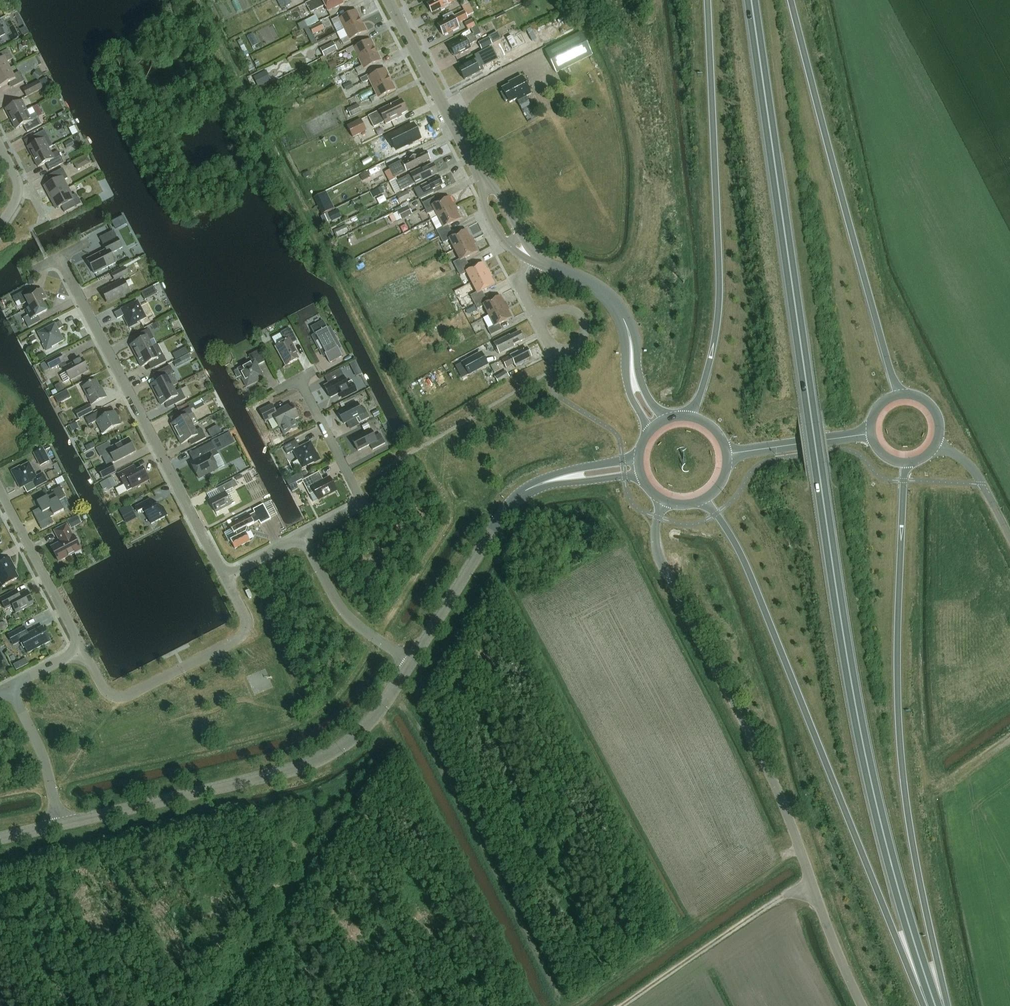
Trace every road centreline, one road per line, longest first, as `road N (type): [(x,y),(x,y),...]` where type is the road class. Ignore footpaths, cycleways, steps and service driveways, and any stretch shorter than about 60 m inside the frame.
road 1 (trunk): [(935,1005),(877,811),(852,689),(751,0)]
road 2 (trunk): [(702,502),(752,583),(924,1005)]
road 3 (unclassified): [(861,1005),(774,783),(660,561),(662,502)]
road 4 (trunk): [(945,1005),(901,761),(898,603),(908,464)]
road 5 (trunk): [(707,0),(719,288),(691,417)]
road 6 (trunk): [(902,393),(787,0)]
road 7 (tertiary): [(64,825),(314,764),(364,728),(411,663)]
road 8 (residential): [(225,577),(57,258)]
road 9 (residential): [(82,649),(106,693),(129,695),(241,636),(247,621),(225,577)]
road 10 (tertiary): [(486,184),(387,0)]
road 11 (residential): [(303,536),(363,505),(299,380)]
road 12 (tertiary): [(411,663),(522,492)]
road 13 (tertiary): [(664,420),(639,378),(626,315),(608,293),(573,277)]
road 14 (tertiary): [(573,277),(617,312),(631,391),(649,430)]
road 15 (residential): [(82,649),(0,494)]
road 16 (residential): [(411,663),(348,619),(303,536)]
road 17 (residential): [(64,825),(10,689)]
road 18 (tertiary): [(727,454),(870,432)]
road 19 (tertiary): [(637,454),(522,492)]
road 20 (unclassified): [(1009,537),(980,480),(937,444)]
road 21 (tertiary): [(522,492),(641,481)]

